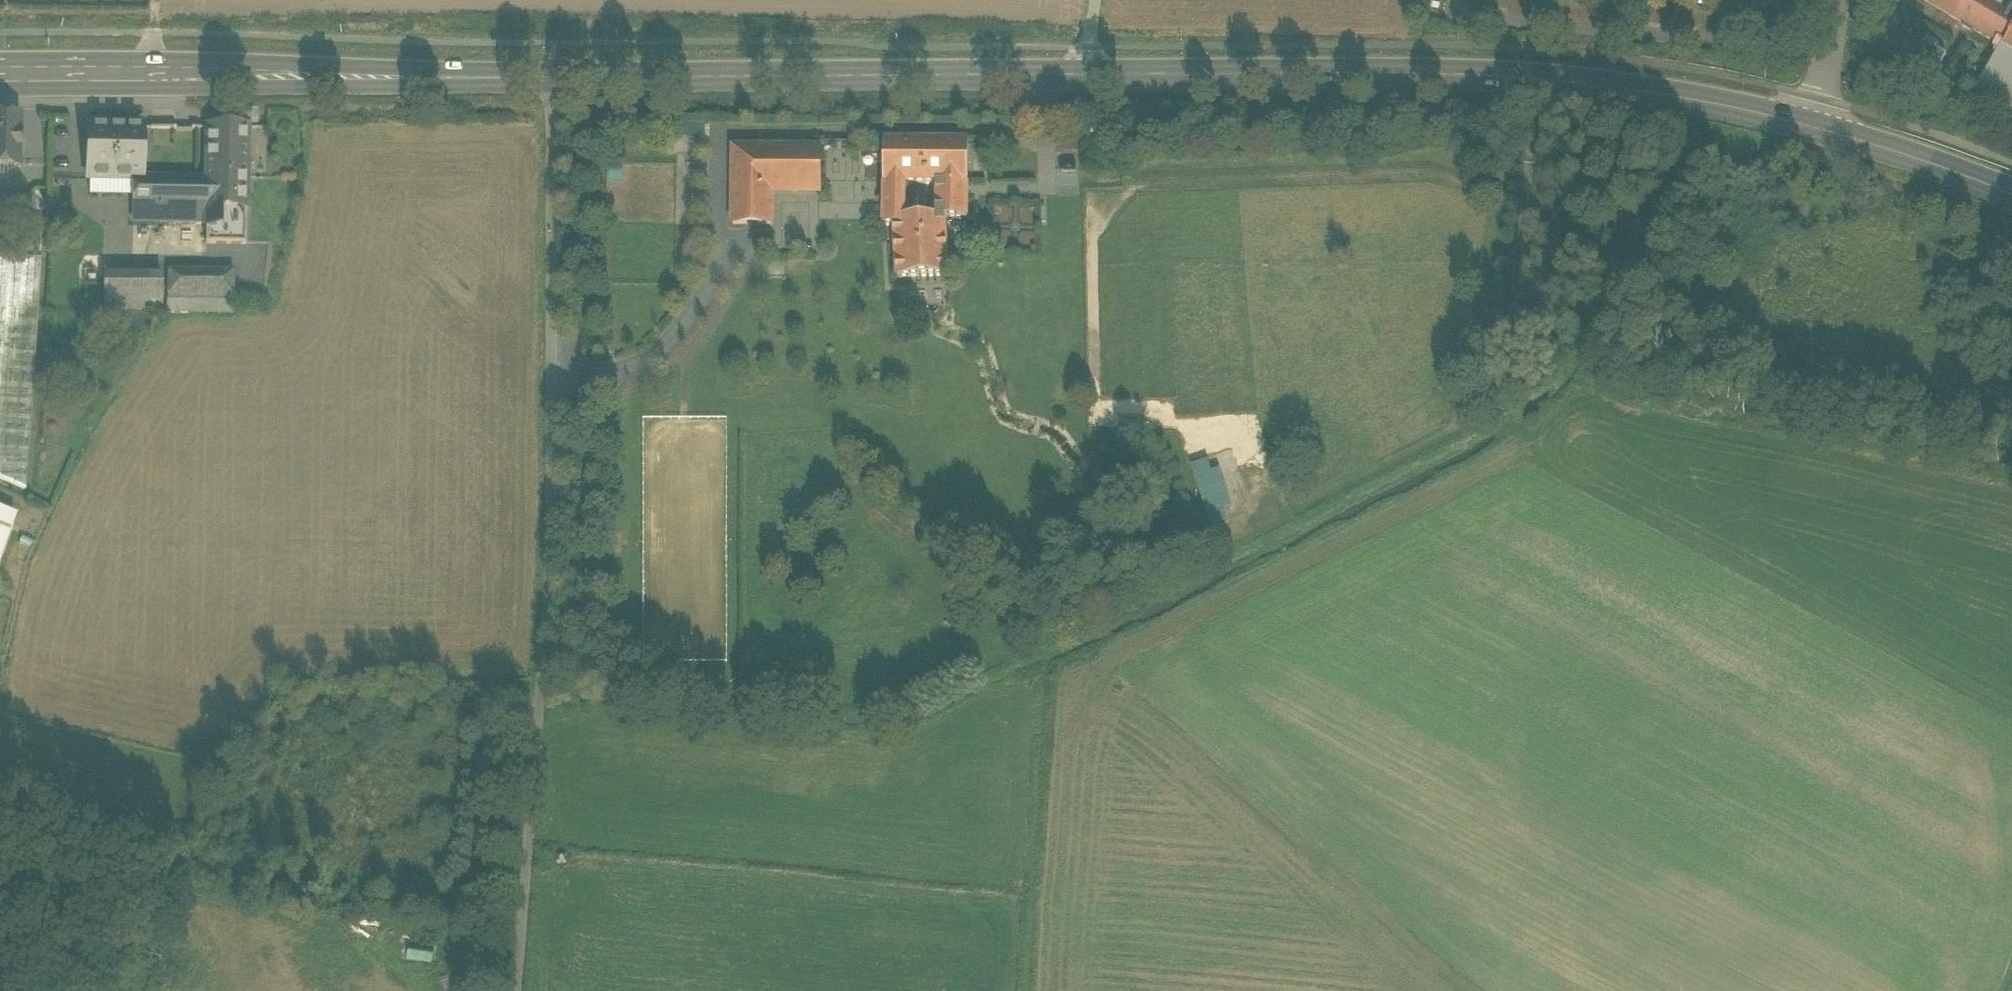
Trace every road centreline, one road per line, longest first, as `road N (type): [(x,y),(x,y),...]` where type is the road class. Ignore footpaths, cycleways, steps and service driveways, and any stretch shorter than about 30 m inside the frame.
road 1 (secondary): [(1087,74),(0,74)]
road 2 (secondary): [(2011,197),(1821,132),(1619,88),(1410,75),(1087,74)]
road 3 (track): [(513,990),(551,544),(551,374)]
road 4 (track): [(1526,193),(1511,321),(1492,393),(1503,407)]

